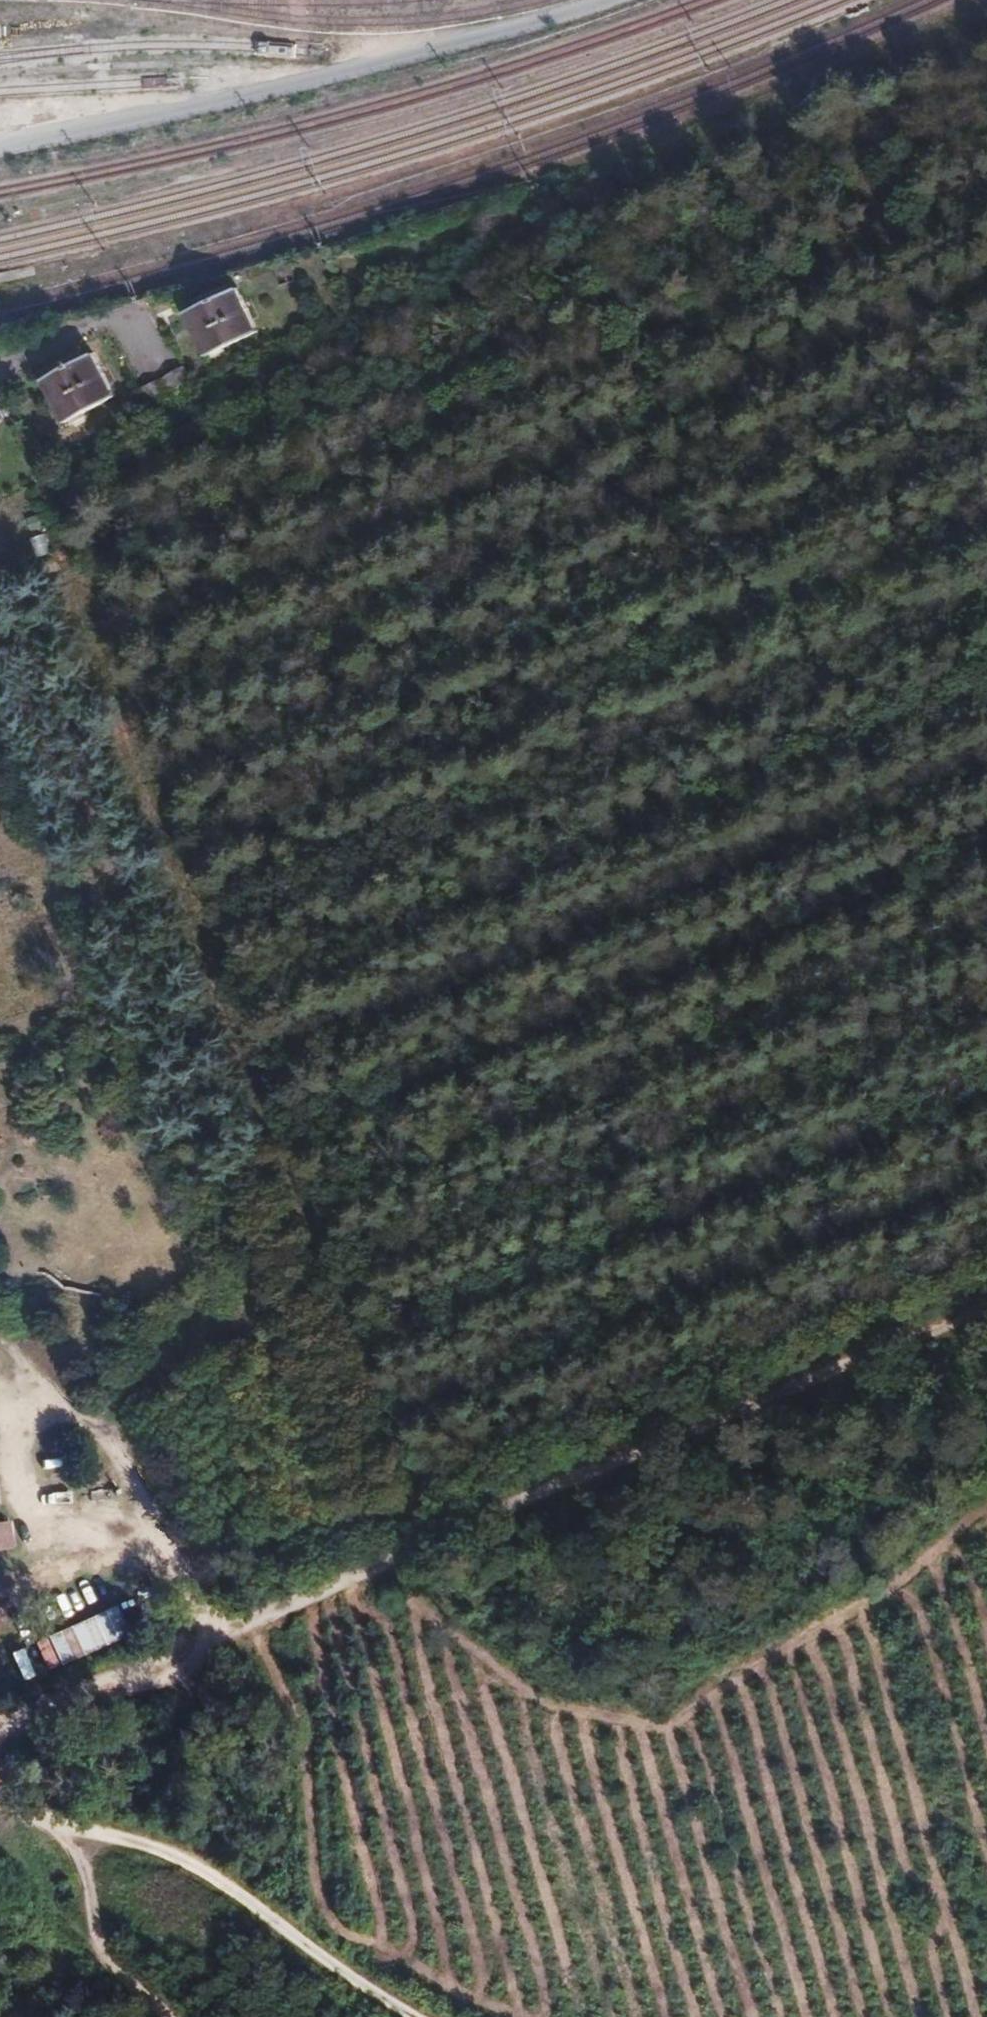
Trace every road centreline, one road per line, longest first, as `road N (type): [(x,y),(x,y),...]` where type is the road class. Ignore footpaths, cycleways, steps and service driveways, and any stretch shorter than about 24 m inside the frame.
road 1 (track): [(0,1708),(986,1305)]
road 2 (track): [(0,1811),(161,1855),(210,1877),(405,2016)]

